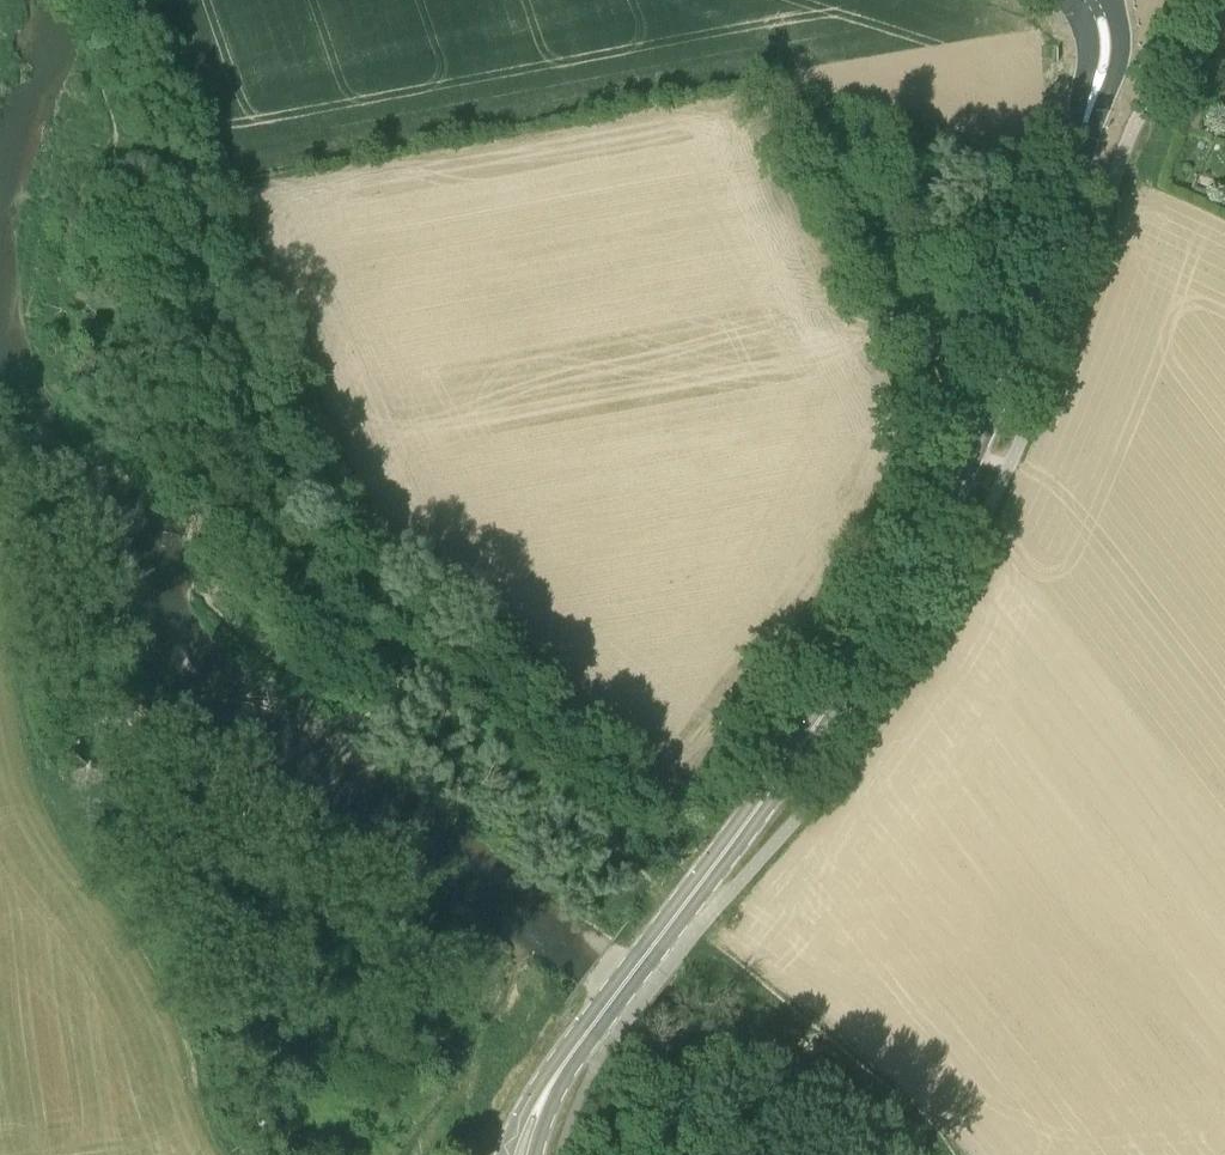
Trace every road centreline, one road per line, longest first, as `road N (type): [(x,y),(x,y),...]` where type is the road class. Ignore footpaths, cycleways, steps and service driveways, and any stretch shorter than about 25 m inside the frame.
road 1 (tertiary): [(545,1091),(806,739),(933,526),(1000,380),(1103,84),(1109,39),(1092,0)]

